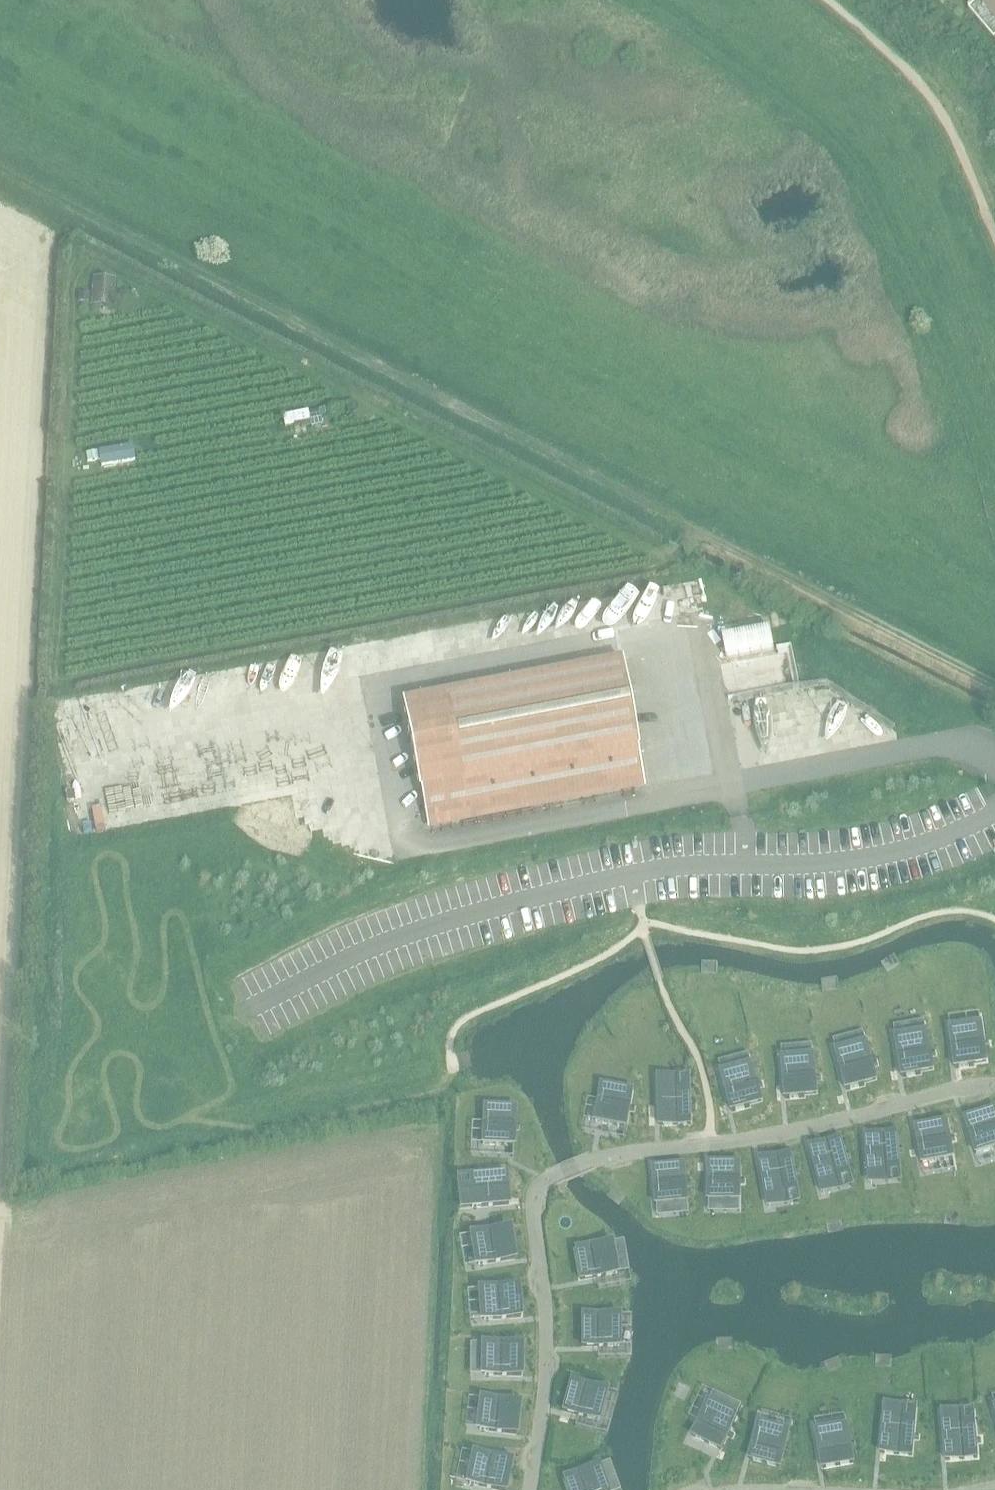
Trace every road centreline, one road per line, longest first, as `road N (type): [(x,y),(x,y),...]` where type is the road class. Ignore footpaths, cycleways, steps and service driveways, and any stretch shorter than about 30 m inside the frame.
road 1 (track): [(994,683),(691,533)]

